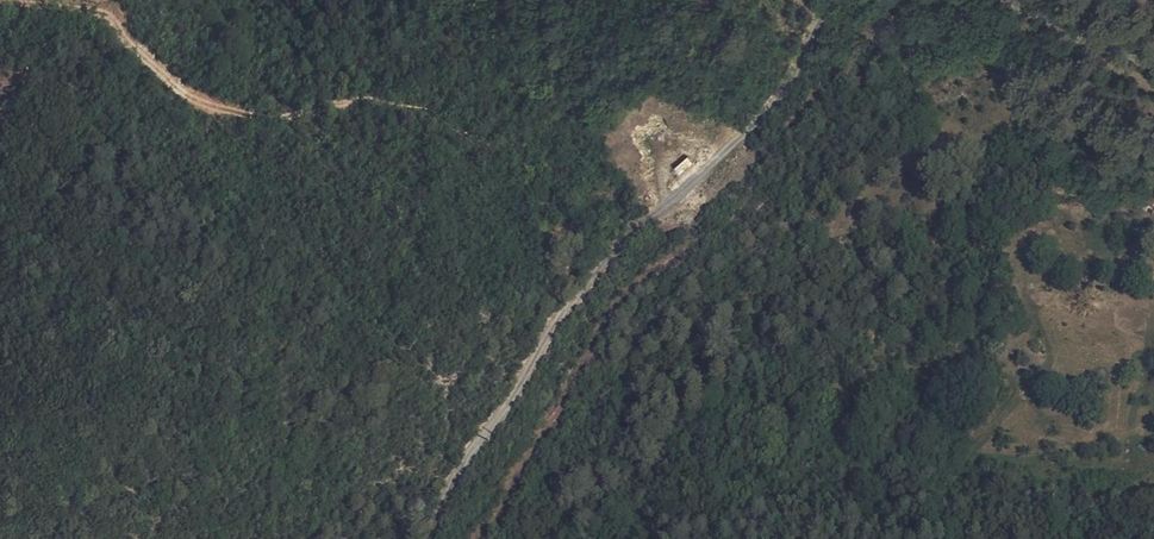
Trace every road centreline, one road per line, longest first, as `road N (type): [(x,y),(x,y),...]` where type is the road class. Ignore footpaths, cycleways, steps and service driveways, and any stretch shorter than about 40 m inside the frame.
road 1 (unclassified): [(426,538),(449,486),(509,404),(563,309),(620,243),(784,91),(837,0)]
road 2 (track): [(32,0),(92,5),(211,107),(283,116),(366,99),(418,108)]
road 3 (unclassified): [(1008,0),(1153,62)]

